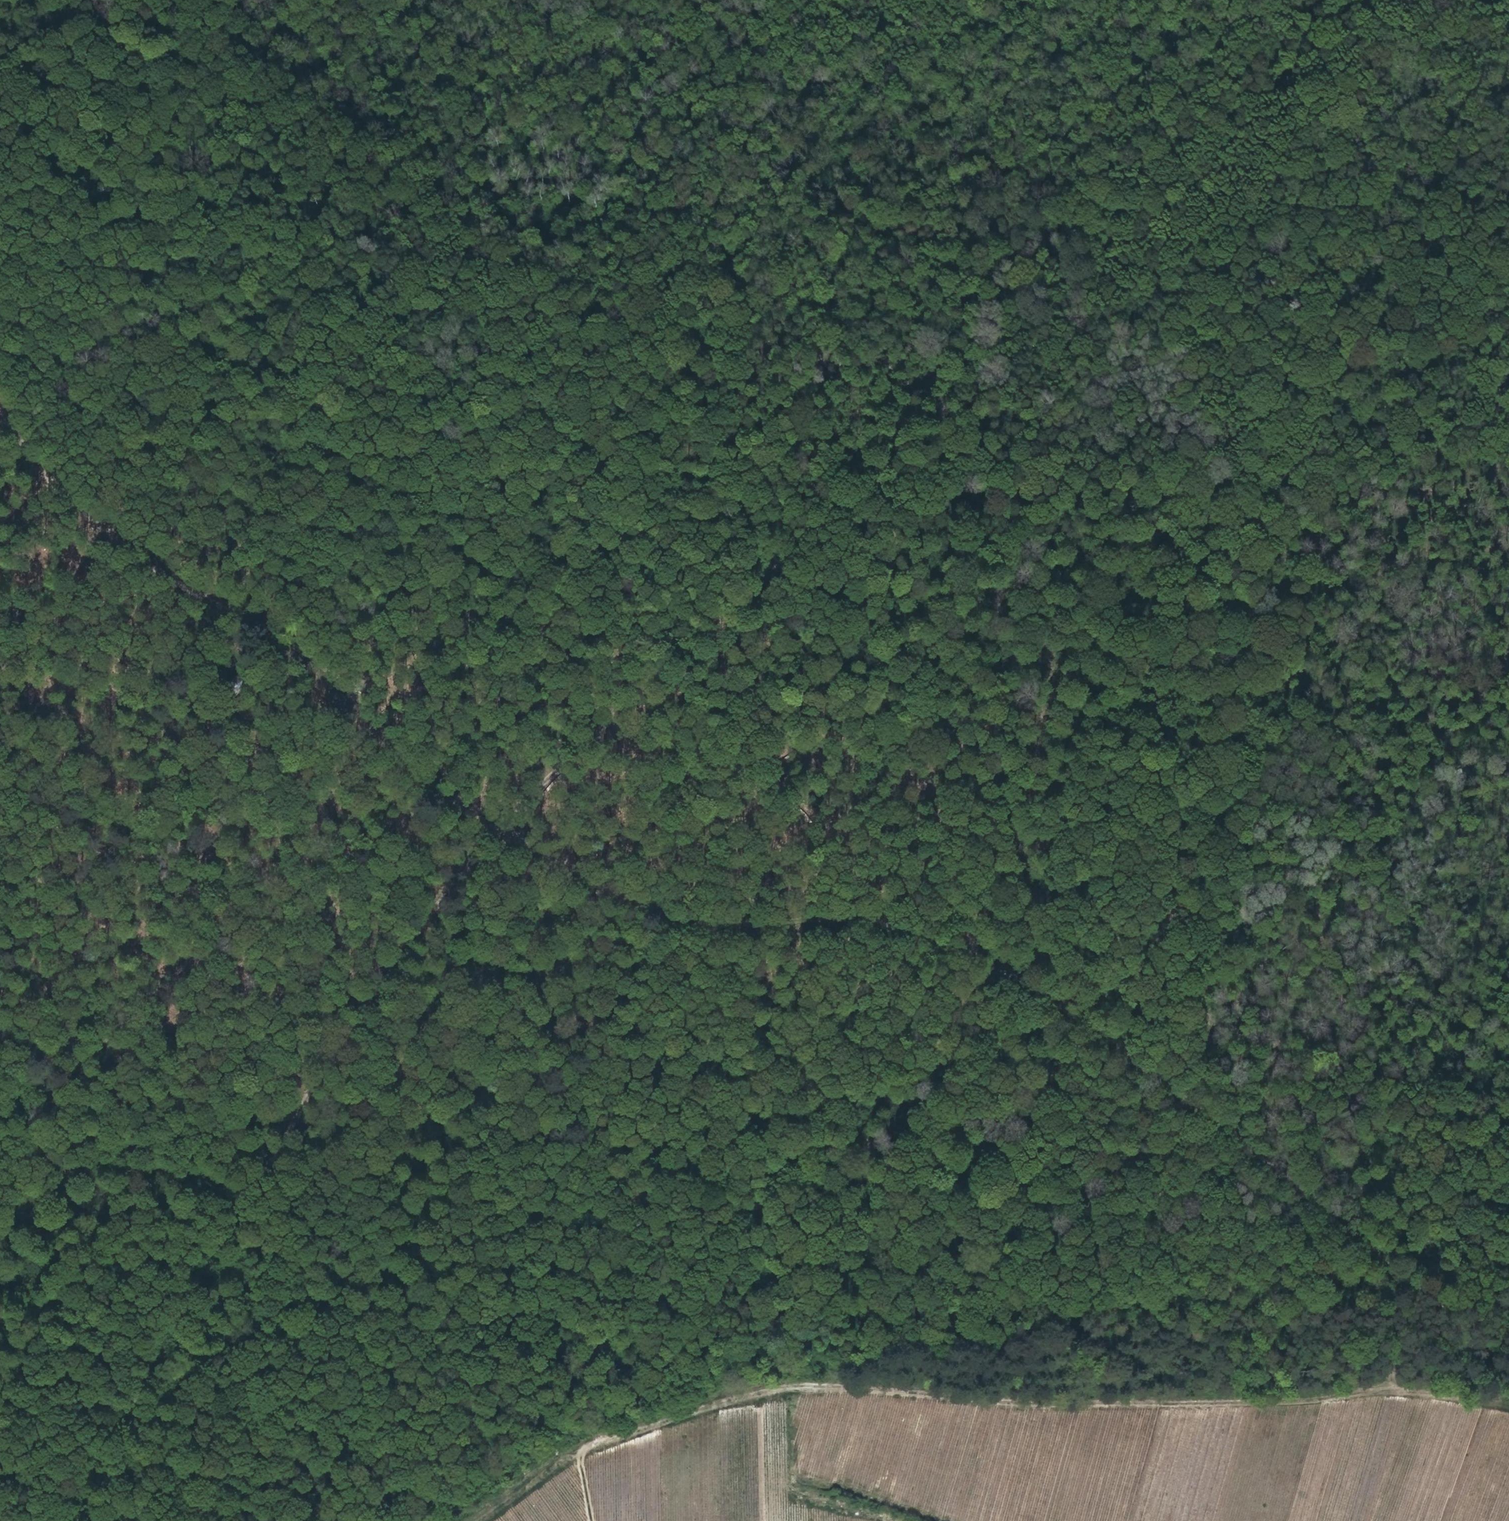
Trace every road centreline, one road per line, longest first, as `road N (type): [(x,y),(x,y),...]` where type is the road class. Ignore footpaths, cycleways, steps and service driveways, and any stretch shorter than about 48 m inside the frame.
road 1 (track): [(593,1520),(580,1451),(709,1404),(790,1392),(862,1384),(1251,1403),(1488,1393)]
road 2 (track): [(1508,1401),(1488,1393),(1245,1193)]

